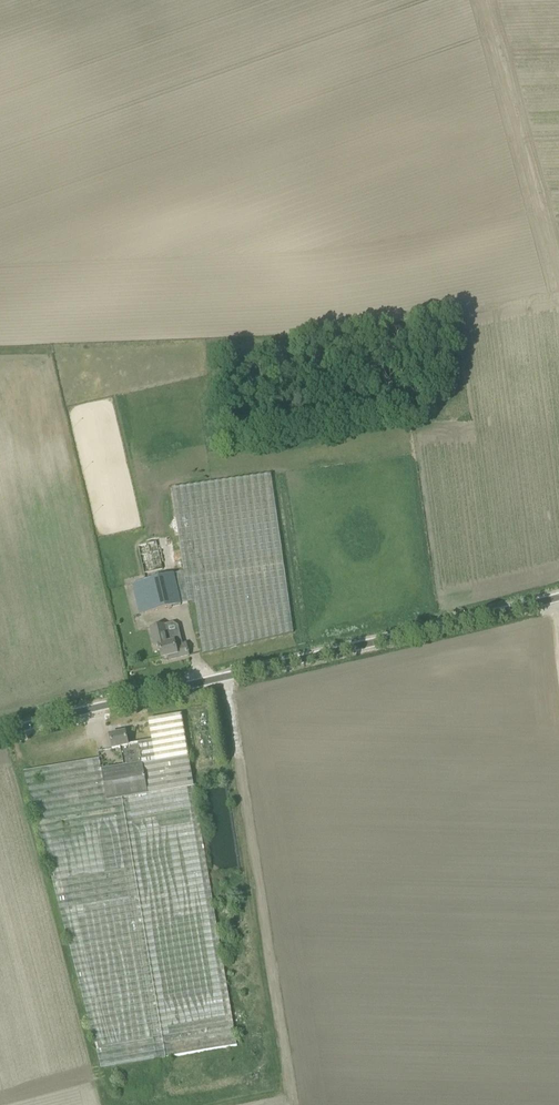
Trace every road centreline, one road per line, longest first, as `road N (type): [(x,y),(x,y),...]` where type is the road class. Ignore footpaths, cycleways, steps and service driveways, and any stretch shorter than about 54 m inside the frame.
road 1 (unclassified): [(0,730),(558,588)]

